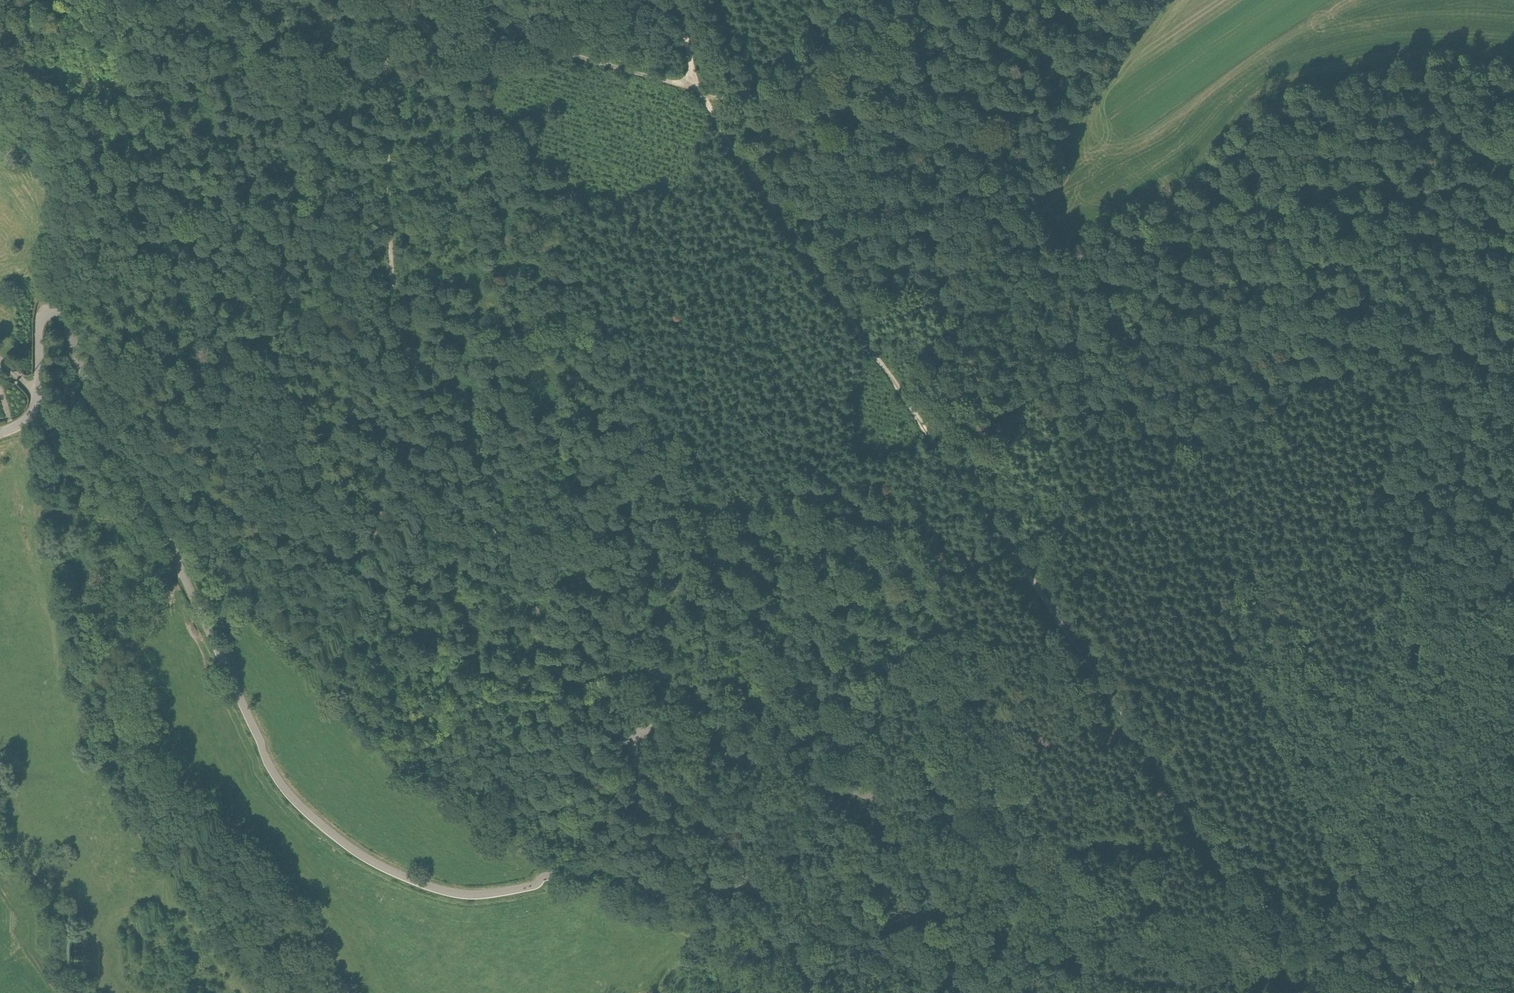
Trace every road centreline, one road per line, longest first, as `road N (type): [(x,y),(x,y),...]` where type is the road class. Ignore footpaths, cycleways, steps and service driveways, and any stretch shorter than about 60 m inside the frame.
road 1 (tertiary): [(759,881),(740,888),(584,873),(478,892),(430,884),(370,860),(291,798),(263,756),(177,560),(94,410),(61,321),(40,328),(39,394),(29,428),(0,445)]
road 2 (track): [(701,91),(433,18),(394,20),(384,46),(393,270),(432,404),(578,686),(633,733)]
road 3 (track): [(701,91),(1183,789),(1267,917),(1305,992)]
road 4 (tertiary): [(1080,992),(1083,953),(1066,914),(977,830),(654,730),(633,733),(639,754),(759,881)]
road 5 (track): [(701,91),(727,96),(764,83),(791,56),(823,0)]
road 6 (unclassified): [(805,992),(808,953),(801,935),(759,881)]

